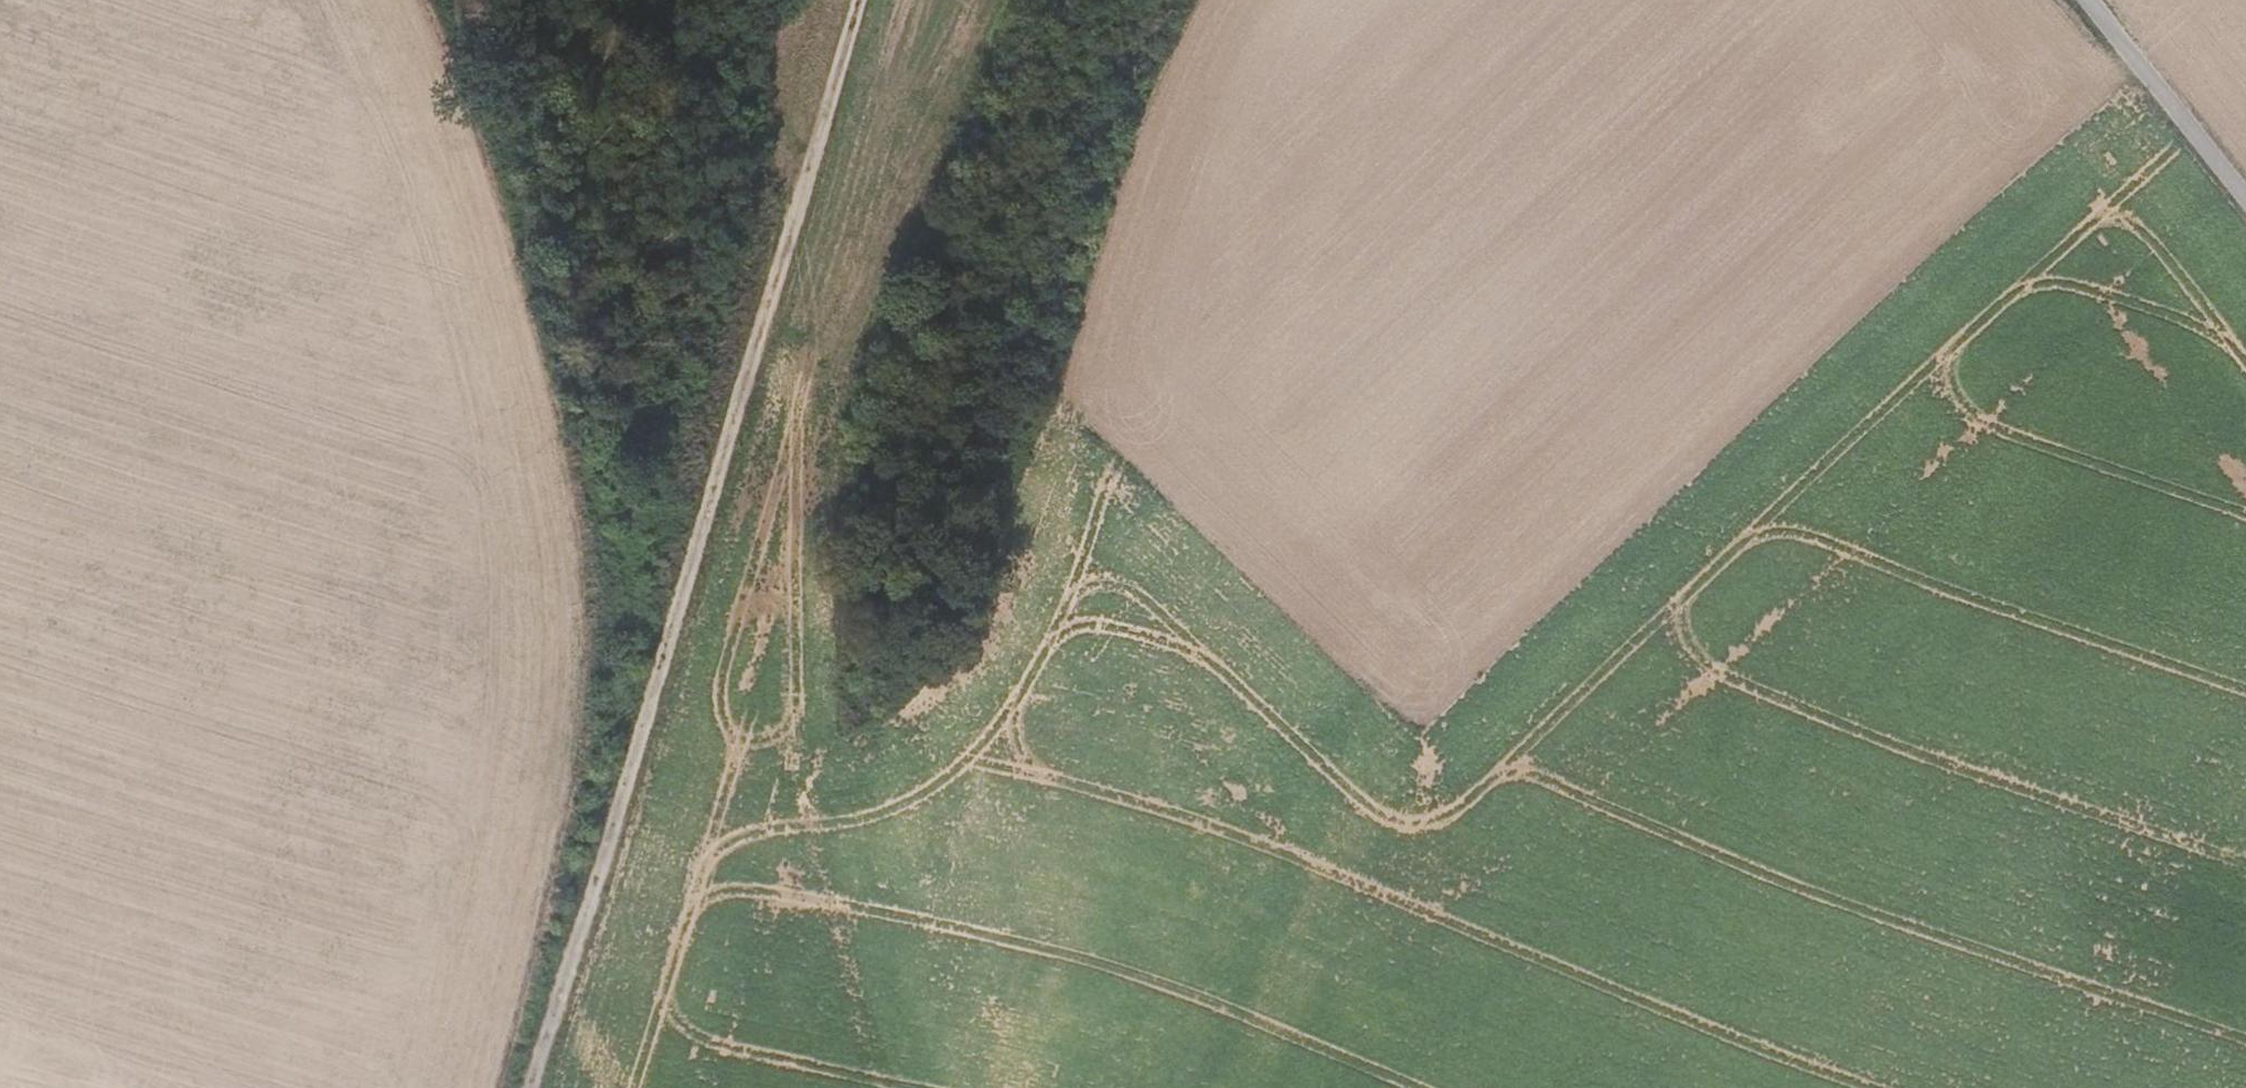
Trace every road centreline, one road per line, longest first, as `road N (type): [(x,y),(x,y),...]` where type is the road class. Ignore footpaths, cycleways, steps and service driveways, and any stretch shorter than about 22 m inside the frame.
road 1 (track): [(866,0),(534,1087)]
road 2 (track): [(2073,0),(2245,212)]

